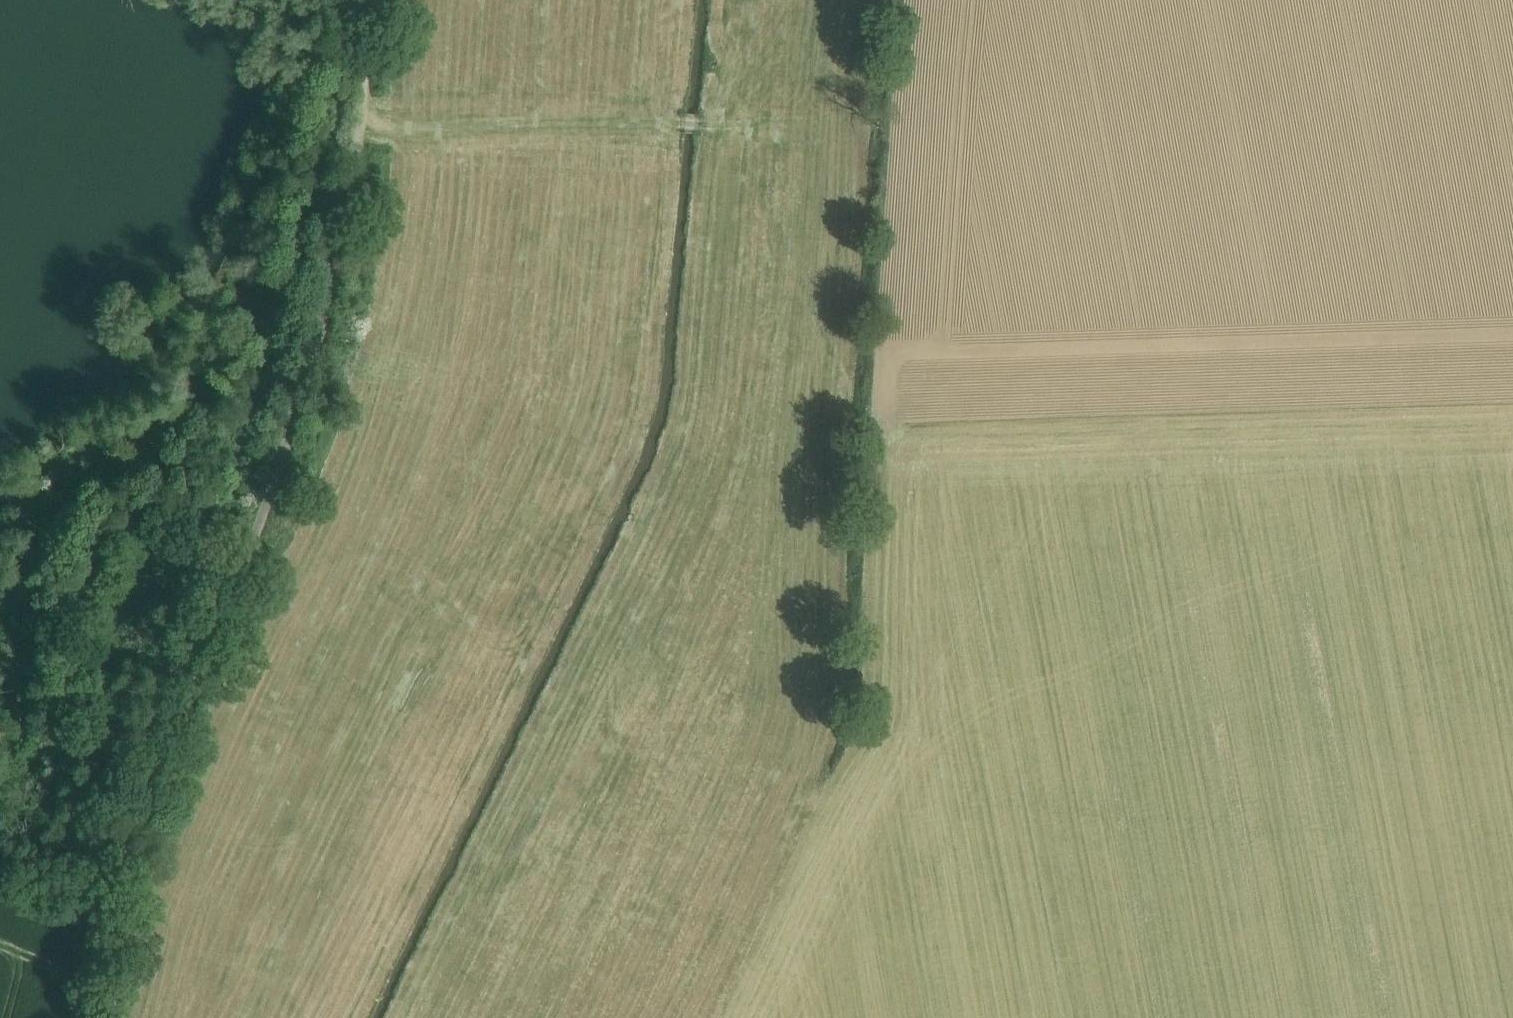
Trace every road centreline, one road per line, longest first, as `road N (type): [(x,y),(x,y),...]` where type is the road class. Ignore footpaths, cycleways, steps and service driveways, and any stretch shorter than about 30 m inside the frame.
road 1 (track): [(83,1017),(116,888),(314,354),(341,246),(372,0)]
road 2 (track): [(116,888),(0,841)]

